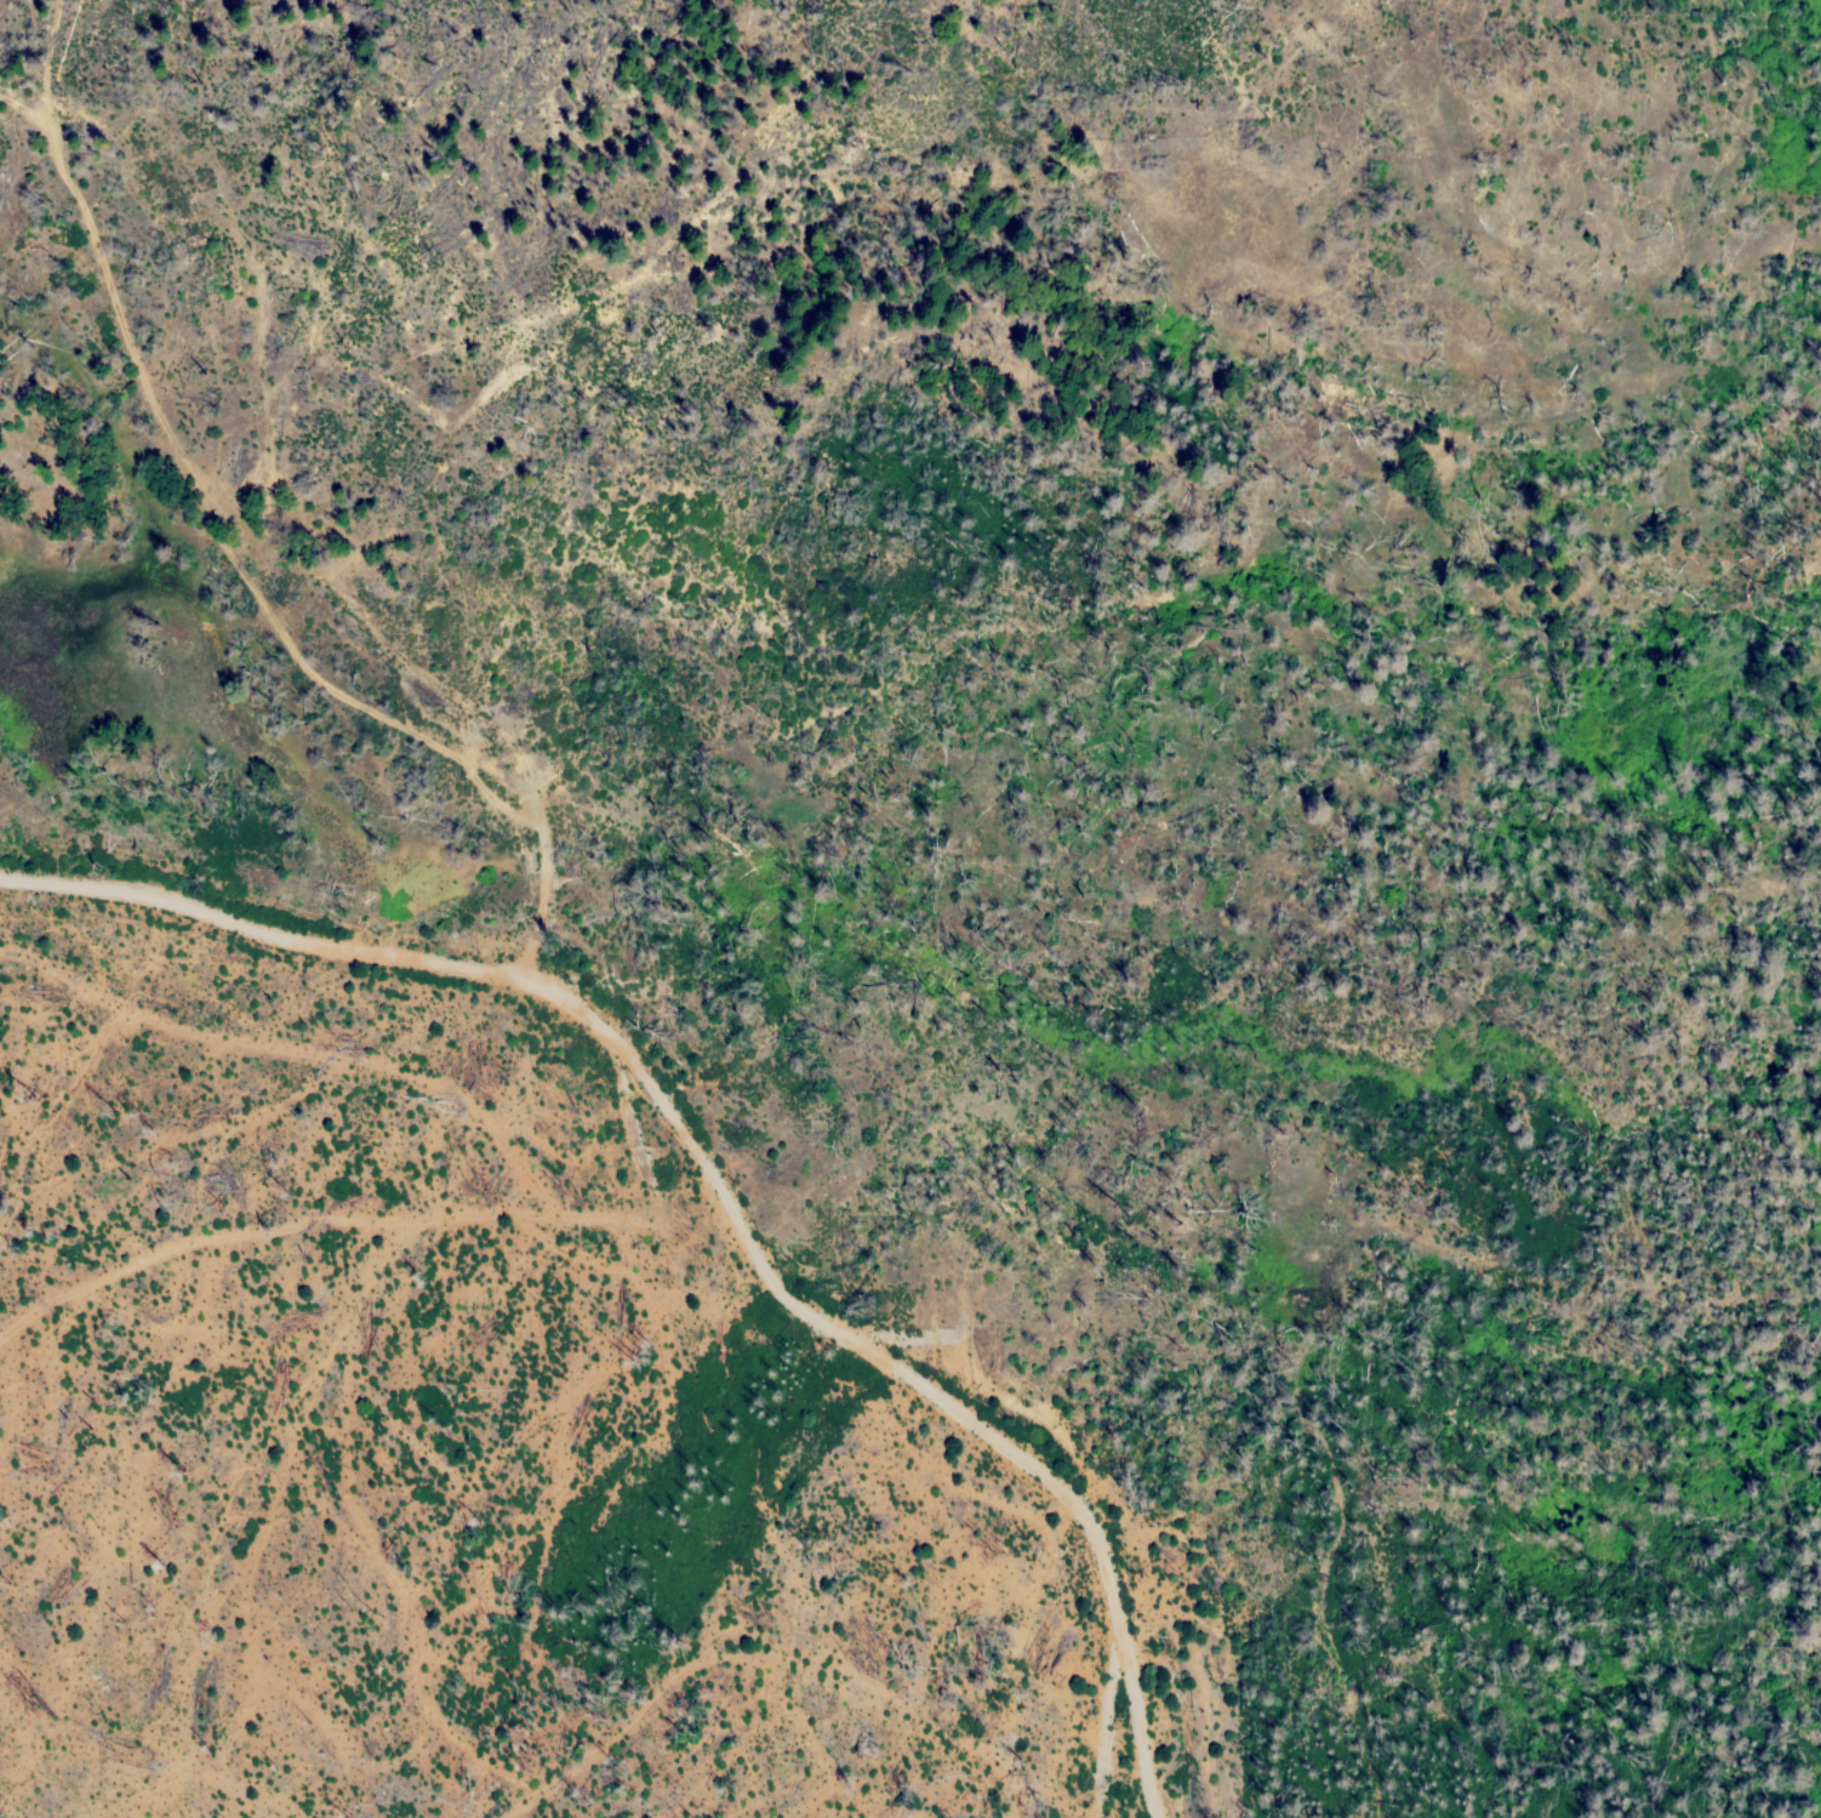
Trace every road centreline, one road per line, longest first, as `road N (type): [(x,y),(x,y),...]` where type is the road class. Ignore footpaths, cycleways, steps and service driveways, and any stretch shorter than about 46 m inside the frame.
road 1 (track): [(520,978),(544,890),(537,814),(521,791),(315,673),(238,570),(189,484),(164,451),(108,411),(56,324),(39,247),(56,160),(47,91),(56,15)]
road 2 (track): [(1155,1817),(1102,1590),(1066,1509),(736,1247),(673,1116),(609,1037),(520,978)]
road 3 (track): [(520,978),(347,953),(164,900),(0,875)]

